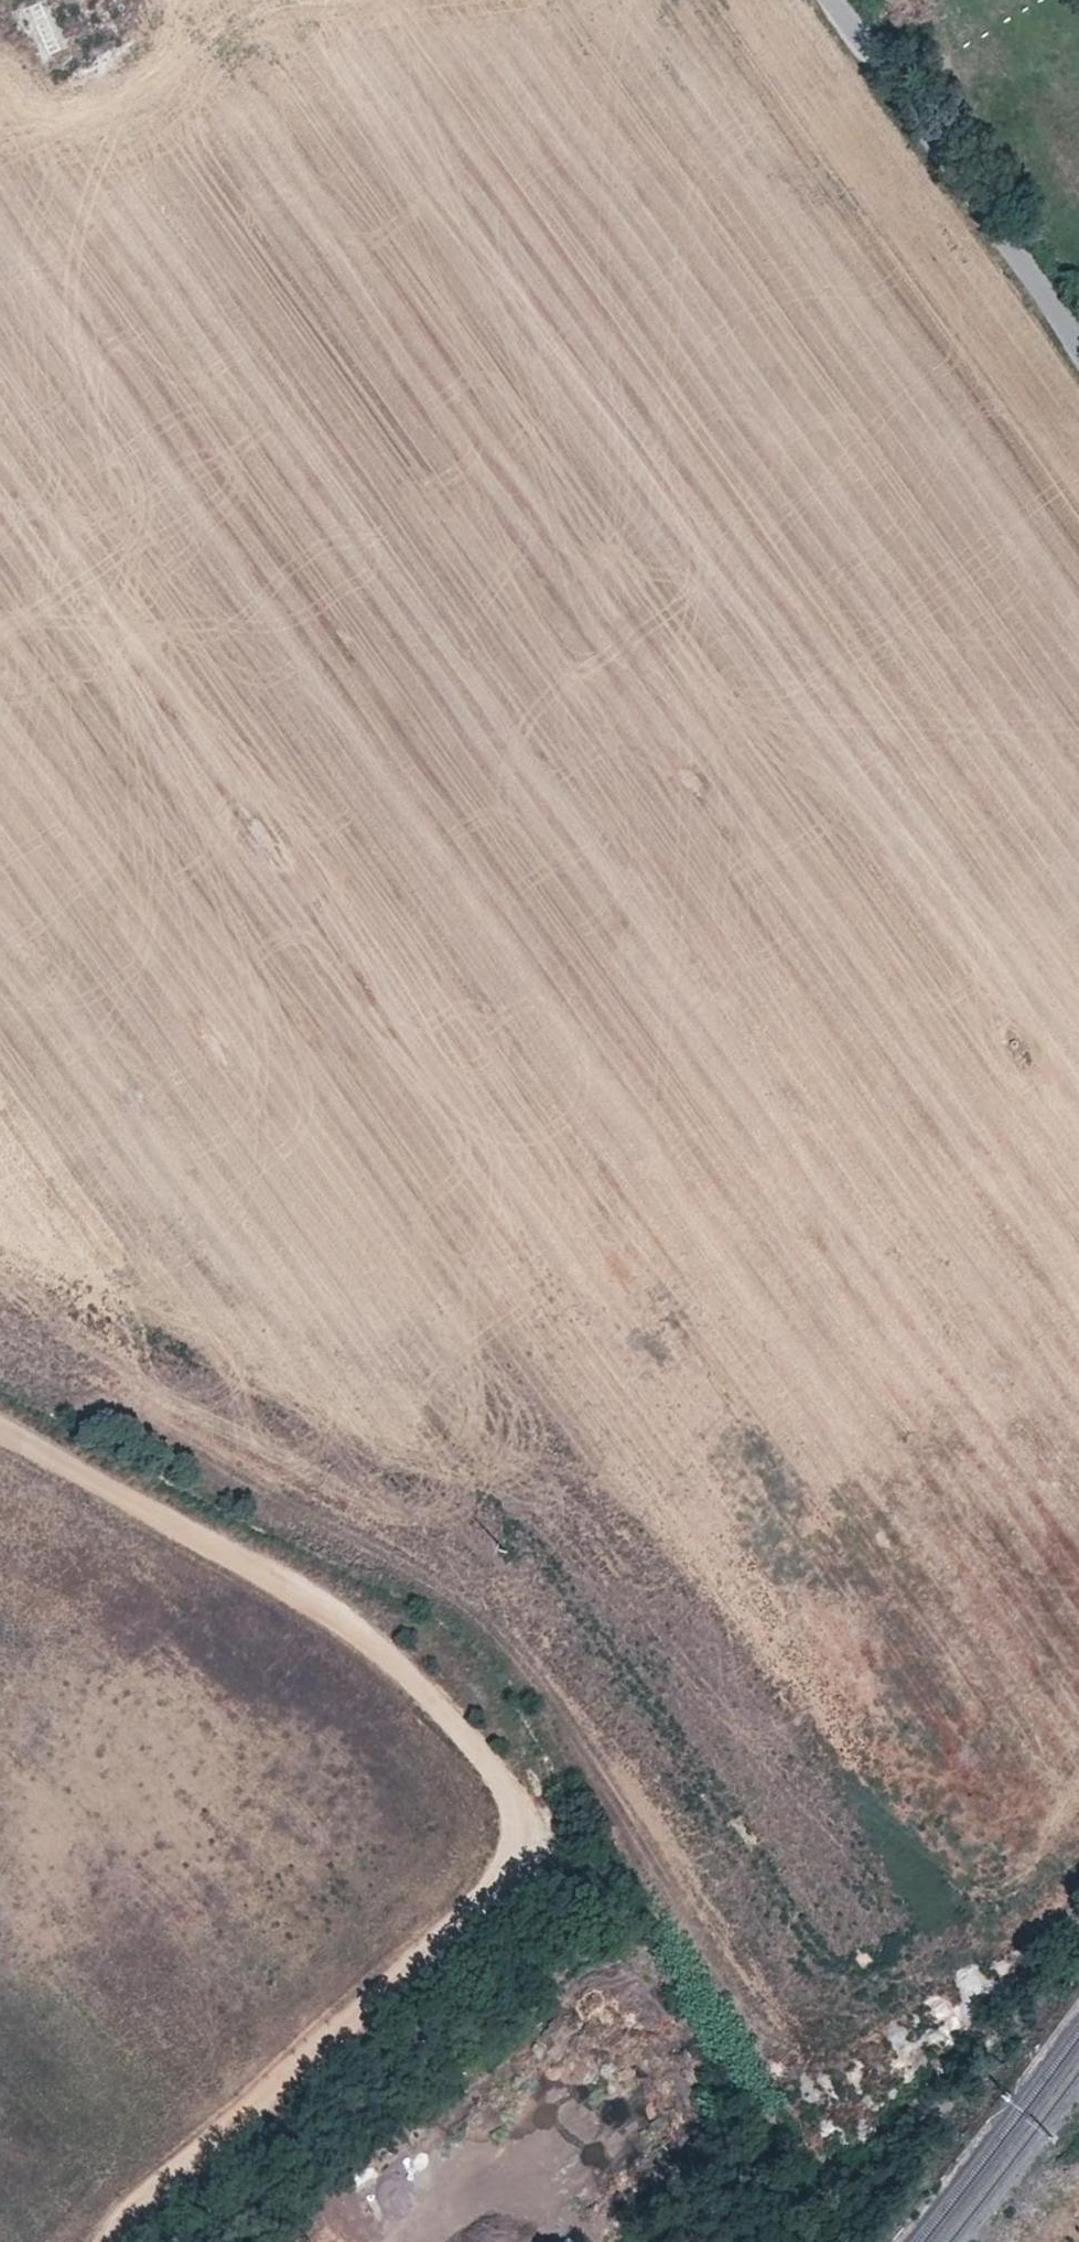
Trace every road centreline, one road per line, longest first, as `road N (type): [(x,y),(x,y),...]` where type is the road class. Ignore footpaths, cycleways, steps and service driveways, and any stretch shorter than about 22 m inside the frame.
road 1 (track): [(0,1426),(275,1580),(491,1761),(511,1866),(103,2241)]
road 2 (unclassified): [(852,0),(1078,325)]

